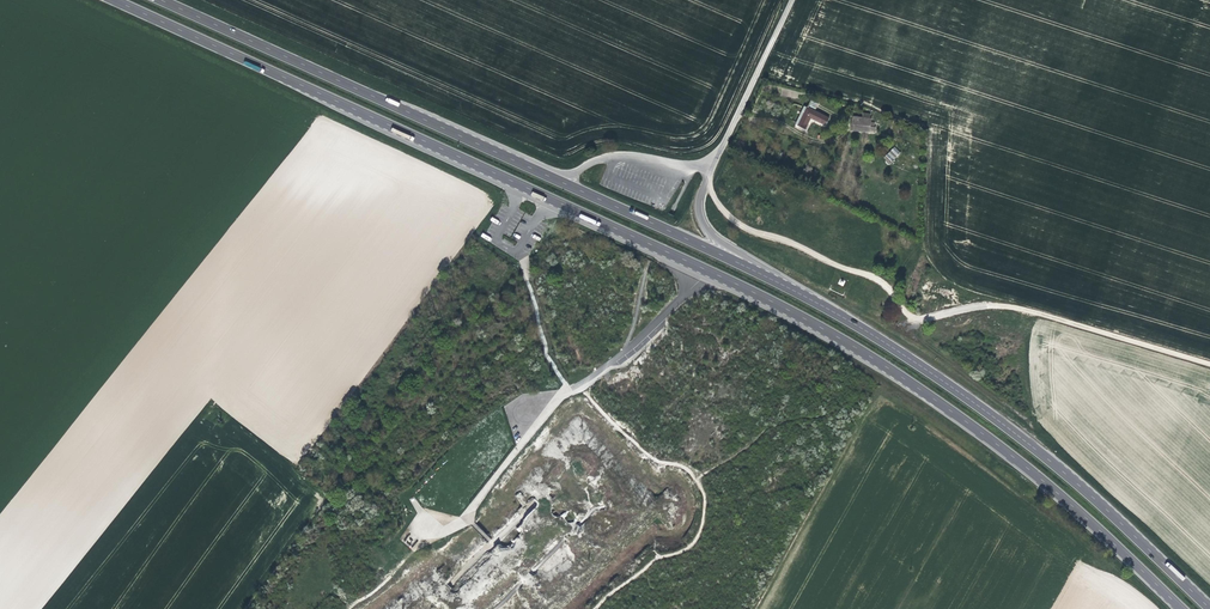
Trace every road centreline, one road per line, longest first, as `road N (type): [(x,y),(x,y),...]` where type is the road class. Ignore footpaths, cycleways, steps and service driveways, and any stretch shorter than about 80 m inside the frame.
road 1 (primary): [(114,0),(821,327),(1018,462),(1178,608)]
road 2 (track): [(1209,365),(1030,311),(994,305),(912,318),(875,277),(738,223),(706,182)]
road 3 (primary): [(1209,608),(1095,499),(986,411),(764,275)]
road 4 (track): [(757,608),(865,417),(883,405),(906,413),(1104,564)]
road 5 (primary): [(560,181),(160,0)]
road 6 (track): [(576,386),(657,461),(678,464),(705,497),(701,529),(686,550),(659,557),(603,608)]
road 7 (unclassified): [(764,275),(705,227),(698,210),(711,170),(606,156),(560,181)]
road 8 (track): [(912,318),(927,344),(1032,425),(1030,311)]
road 9 (primary): [(764,275),(560,181)]
road 10 (track): [(696,479),(767,428),(854,396),(883,405)]
road 11 (track): [(711,170),(791,0)]

